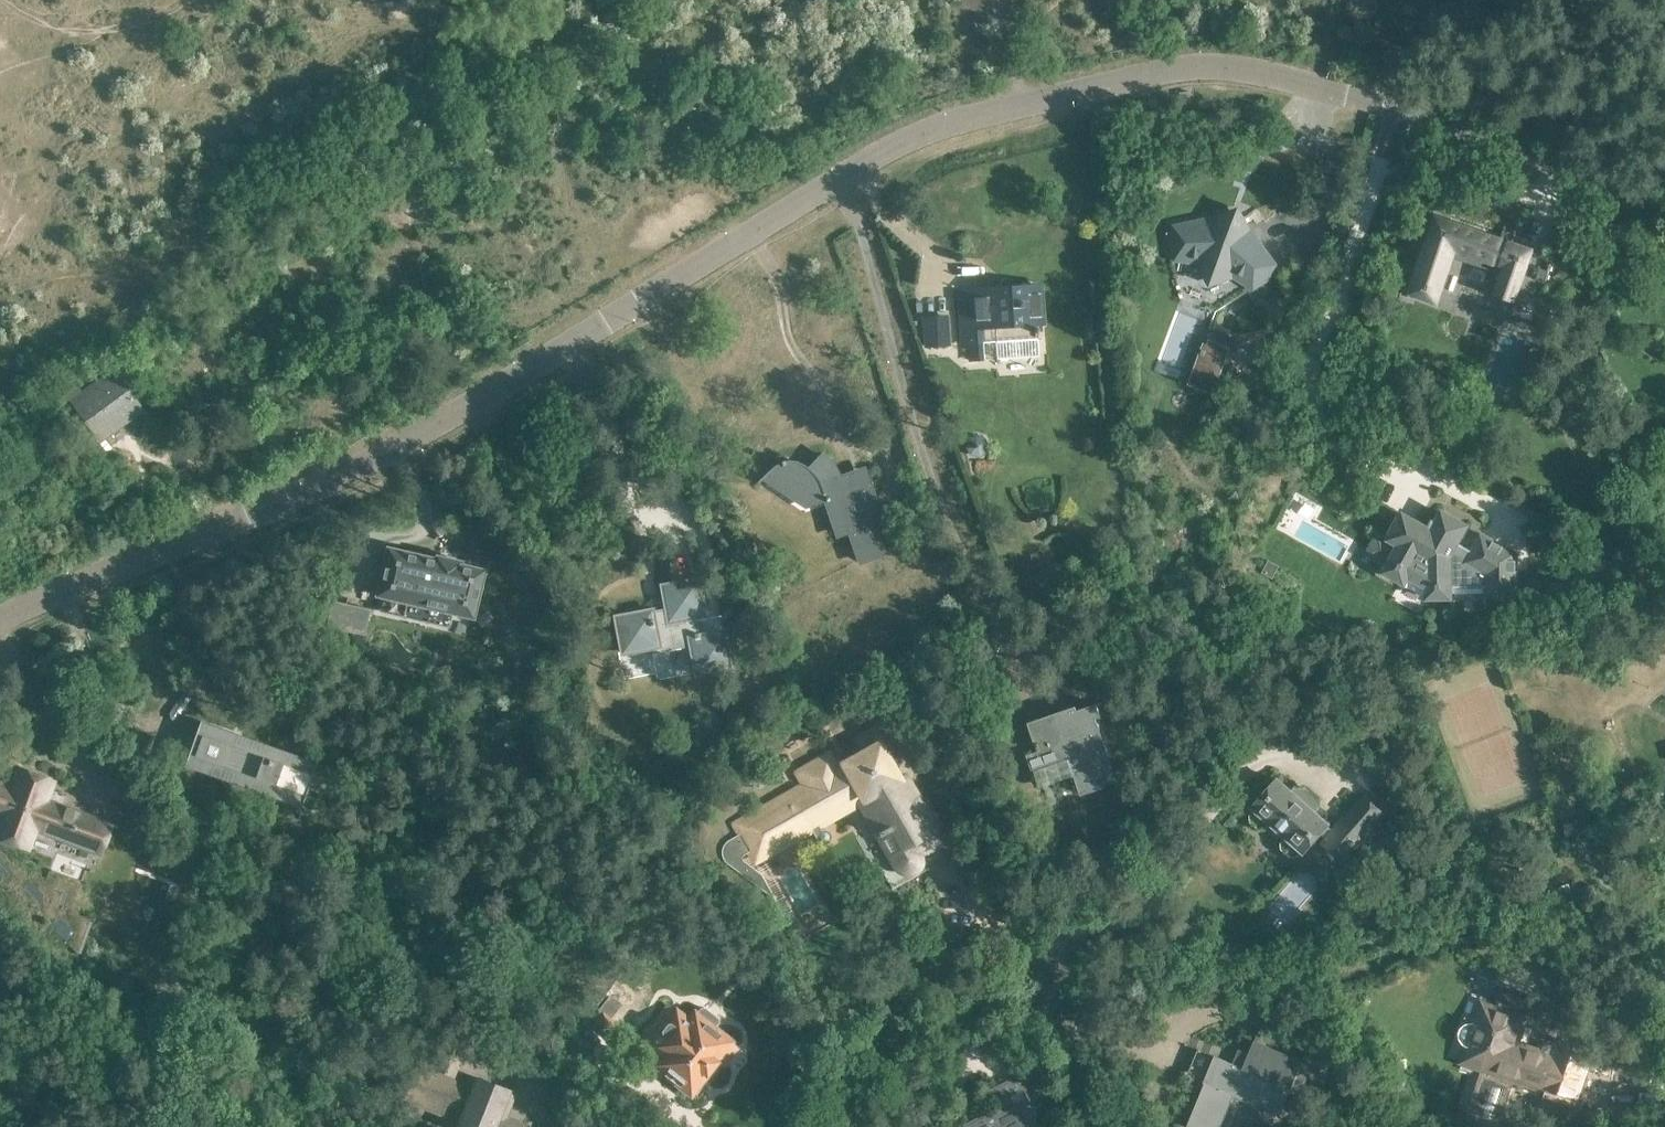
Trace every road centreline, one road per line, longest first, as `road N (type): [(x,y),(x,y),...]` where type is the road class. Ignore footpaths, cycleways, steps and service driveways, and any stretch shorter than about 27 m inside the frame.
road 1 (residential): [(0,621),(391,451),(835,181),(970,117),(1191,65),(1226,65),(1372,102),(1664,202)]
road 2 (track): [(1452,490),(1364,462),(1319,422),(1312,362),(1395,111)]

